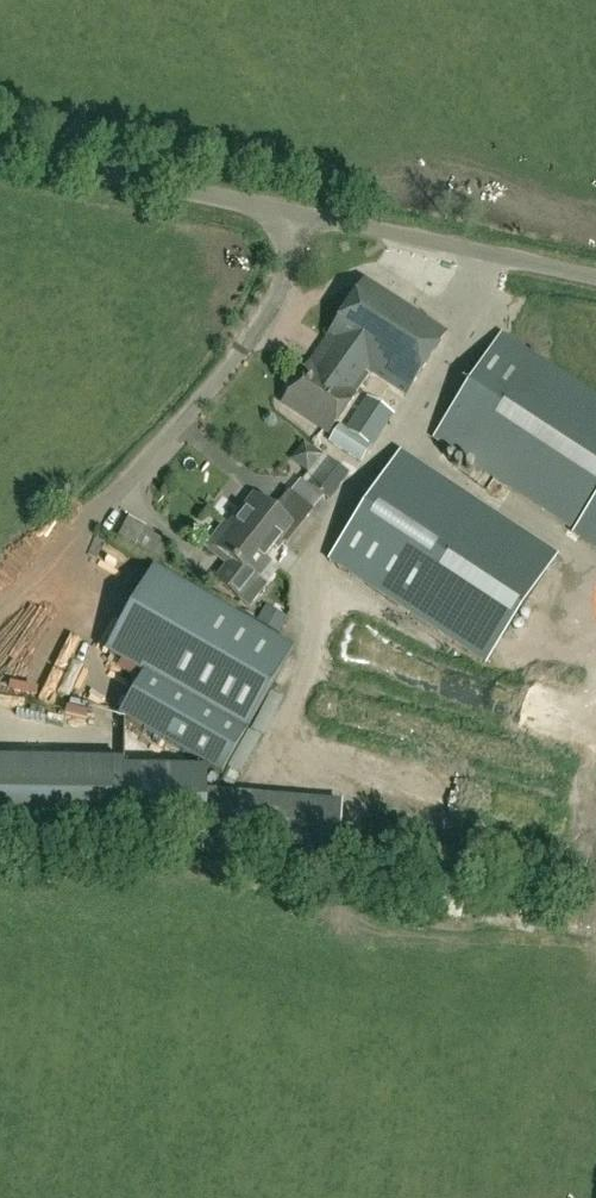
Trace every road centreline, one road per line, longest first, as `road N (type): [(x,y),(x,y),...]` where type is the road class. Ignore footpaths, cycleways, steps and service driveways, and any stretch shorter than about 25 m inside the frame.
road 1 (unclassified): [(595,278),(290,214)]
road 2 (unclassified): [(0,153),(290,214)]

